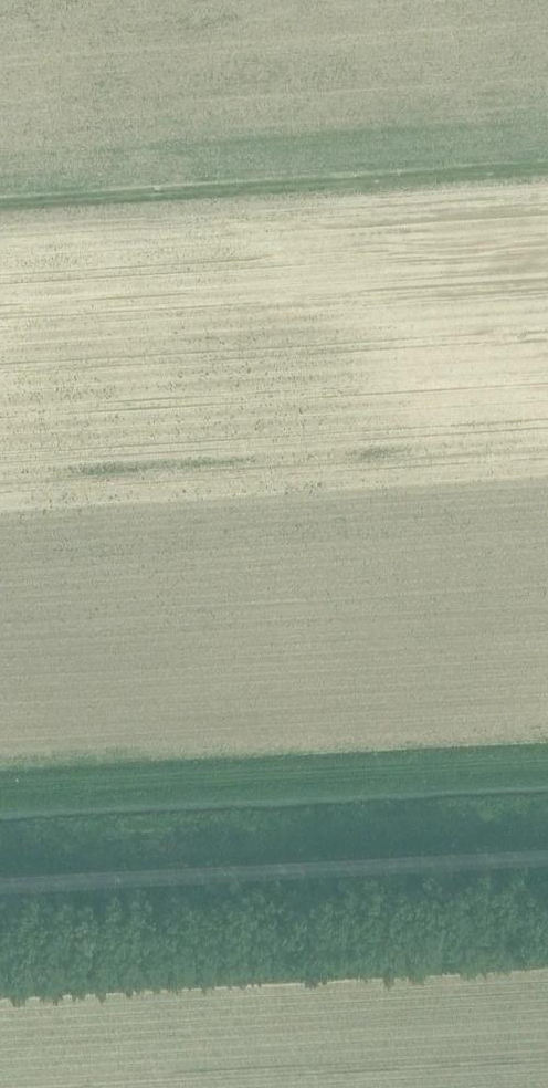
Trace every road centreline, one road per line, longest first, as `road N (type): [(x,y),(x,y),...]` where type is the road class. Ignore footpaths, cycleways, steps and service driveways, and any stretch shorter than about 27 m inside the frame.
road 1 (unclassified): [(0,886),(547,853)]

